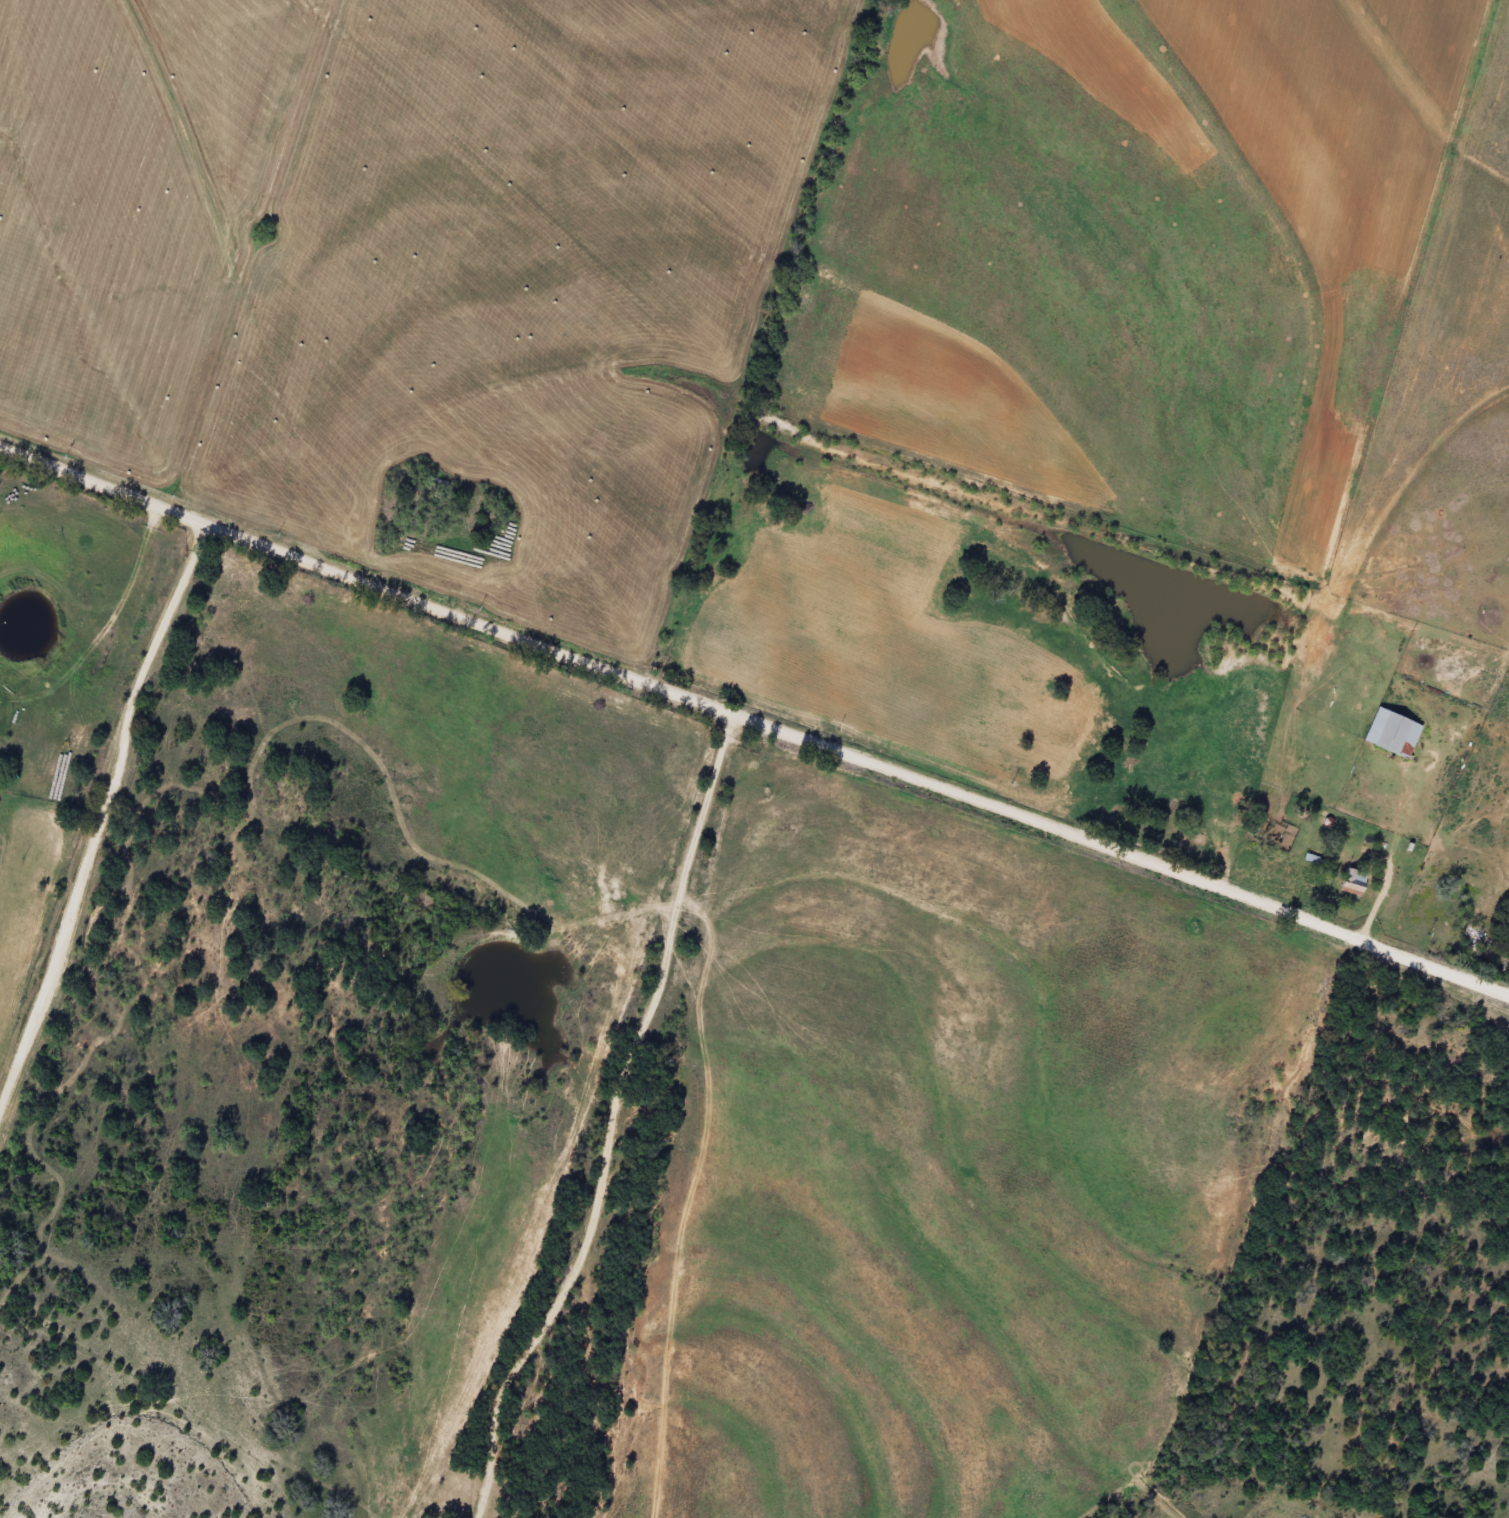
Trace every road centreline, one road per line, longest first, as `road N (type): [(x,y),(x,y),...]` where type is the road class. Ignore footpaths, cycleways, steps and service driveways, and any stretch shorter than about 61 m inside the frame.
road 1 (residential): [(1508,969),(1478,950),(0,422)]
road 2 (residential): [(744,688),(563,1219),(496,1352),(462,1502),(445,1517)]

